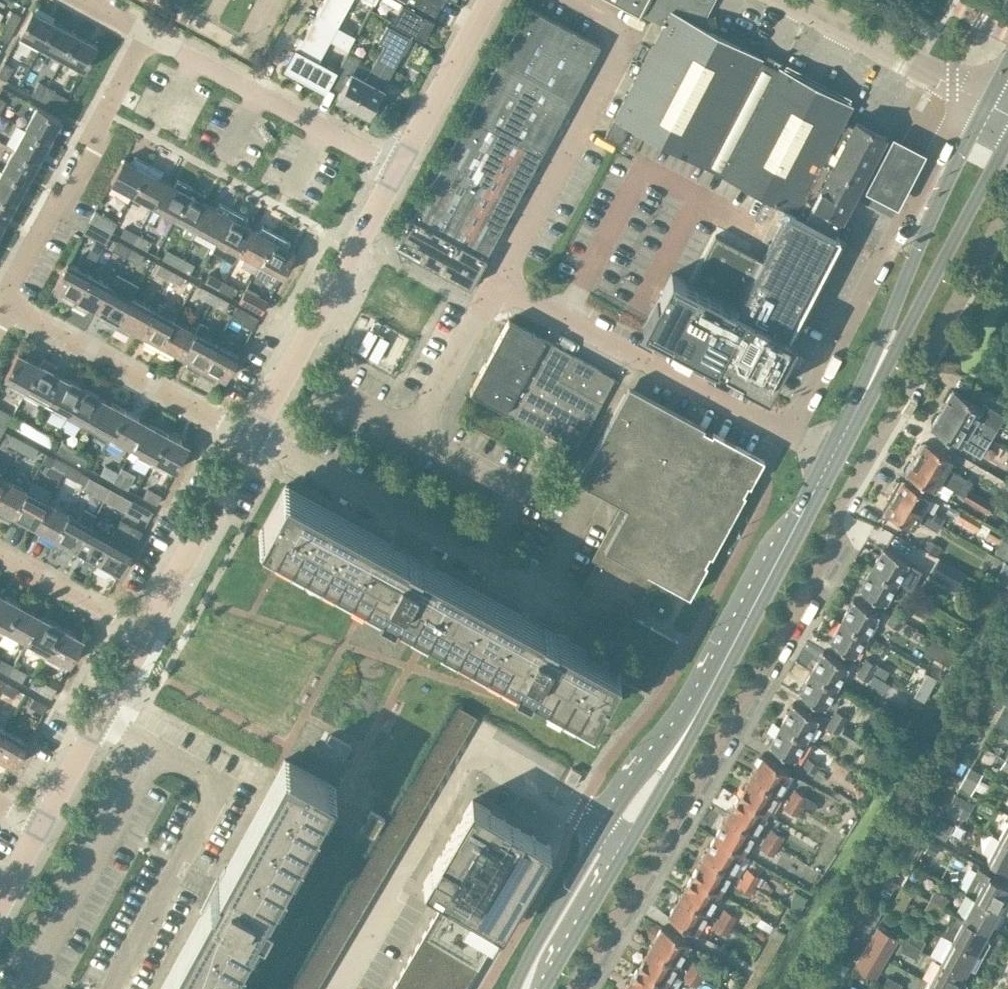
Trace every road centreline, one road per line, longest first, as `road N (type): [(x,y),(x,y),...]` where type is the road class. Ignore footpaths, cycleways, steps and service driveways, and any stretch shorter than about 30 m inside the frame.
road 1 (residential): [(573,988),(834,548),(836,513),(1007,209)]
road 2 (tertiary): [(527,988),(833,459)]
road 3 (unclassified): [(960,92),(948,134),(783,433)]
road 4 (residential): [(472,550),(506,489),(405,432),(493,277)]
road 5 (residential): [(493,277),(629,28),(574,0)]
road 6 (residential): [(783,433),(493,277)]
road 7 (residential): [(4,300),(48,217),(69,197),(149,34)]
road 8 (residential): [(254,435),(401,170)]
road 9 (tertiary): [(986,106),(901,284),(871,380)]
road 10 (residential): [(254,435),(4,300)]
road 11 (tertiary): [(871,380),(926,296),(1007,133)]
road 12 (residential): [(145,638),(254,435)]
road 13 (residential): [(41,831),(145,638)]
road 14 (residential): [(472,550),(539,584),(582,508),(569,477)]
road 15 (residential): [(401,170),(488,0)]
road 16 (residential): [(960,92),(794,0)]
road 17 (residential): [(401,170),(245,84)]
road 18 (residential): [(145,638),(0,557)]

